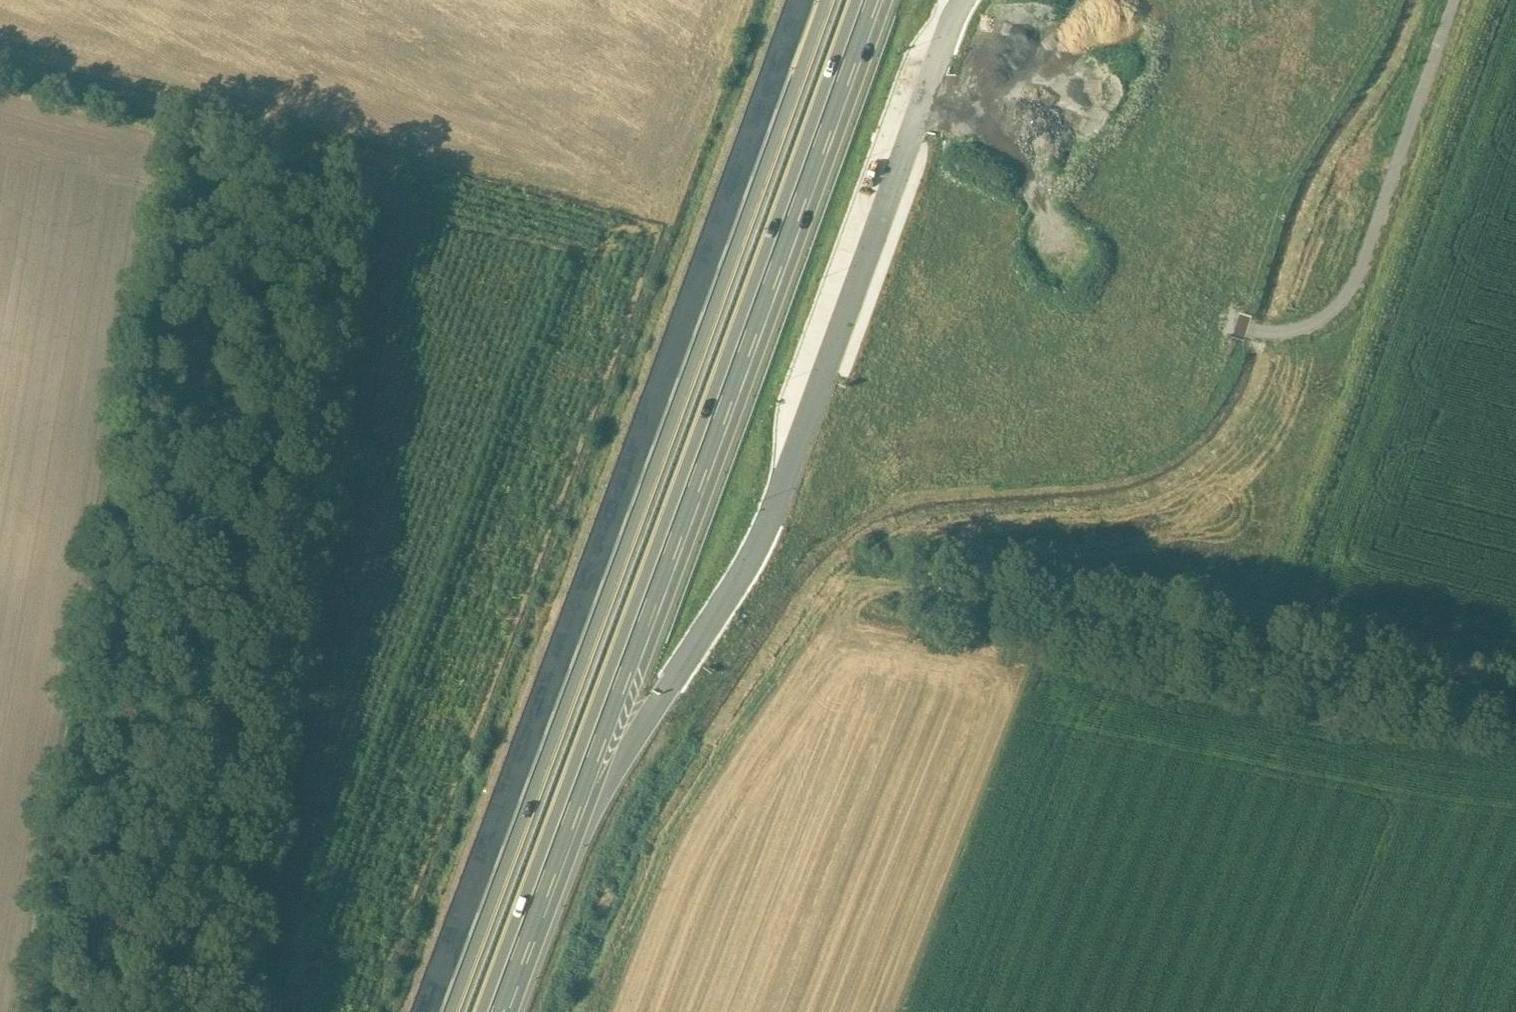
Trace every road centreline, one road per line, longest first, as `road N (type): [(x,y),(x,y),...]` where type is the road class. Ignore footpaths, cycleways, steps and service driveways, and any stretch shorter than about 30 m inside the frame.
road 1 (motorway): [(816,0),(440,1011)]
road 2 (motorway): [(490,1011),(863,0)]
road 3 (motorway): [(516,1011),(619,778),(671,684)]
road 4 (track): [(0,59),(337,148)]

